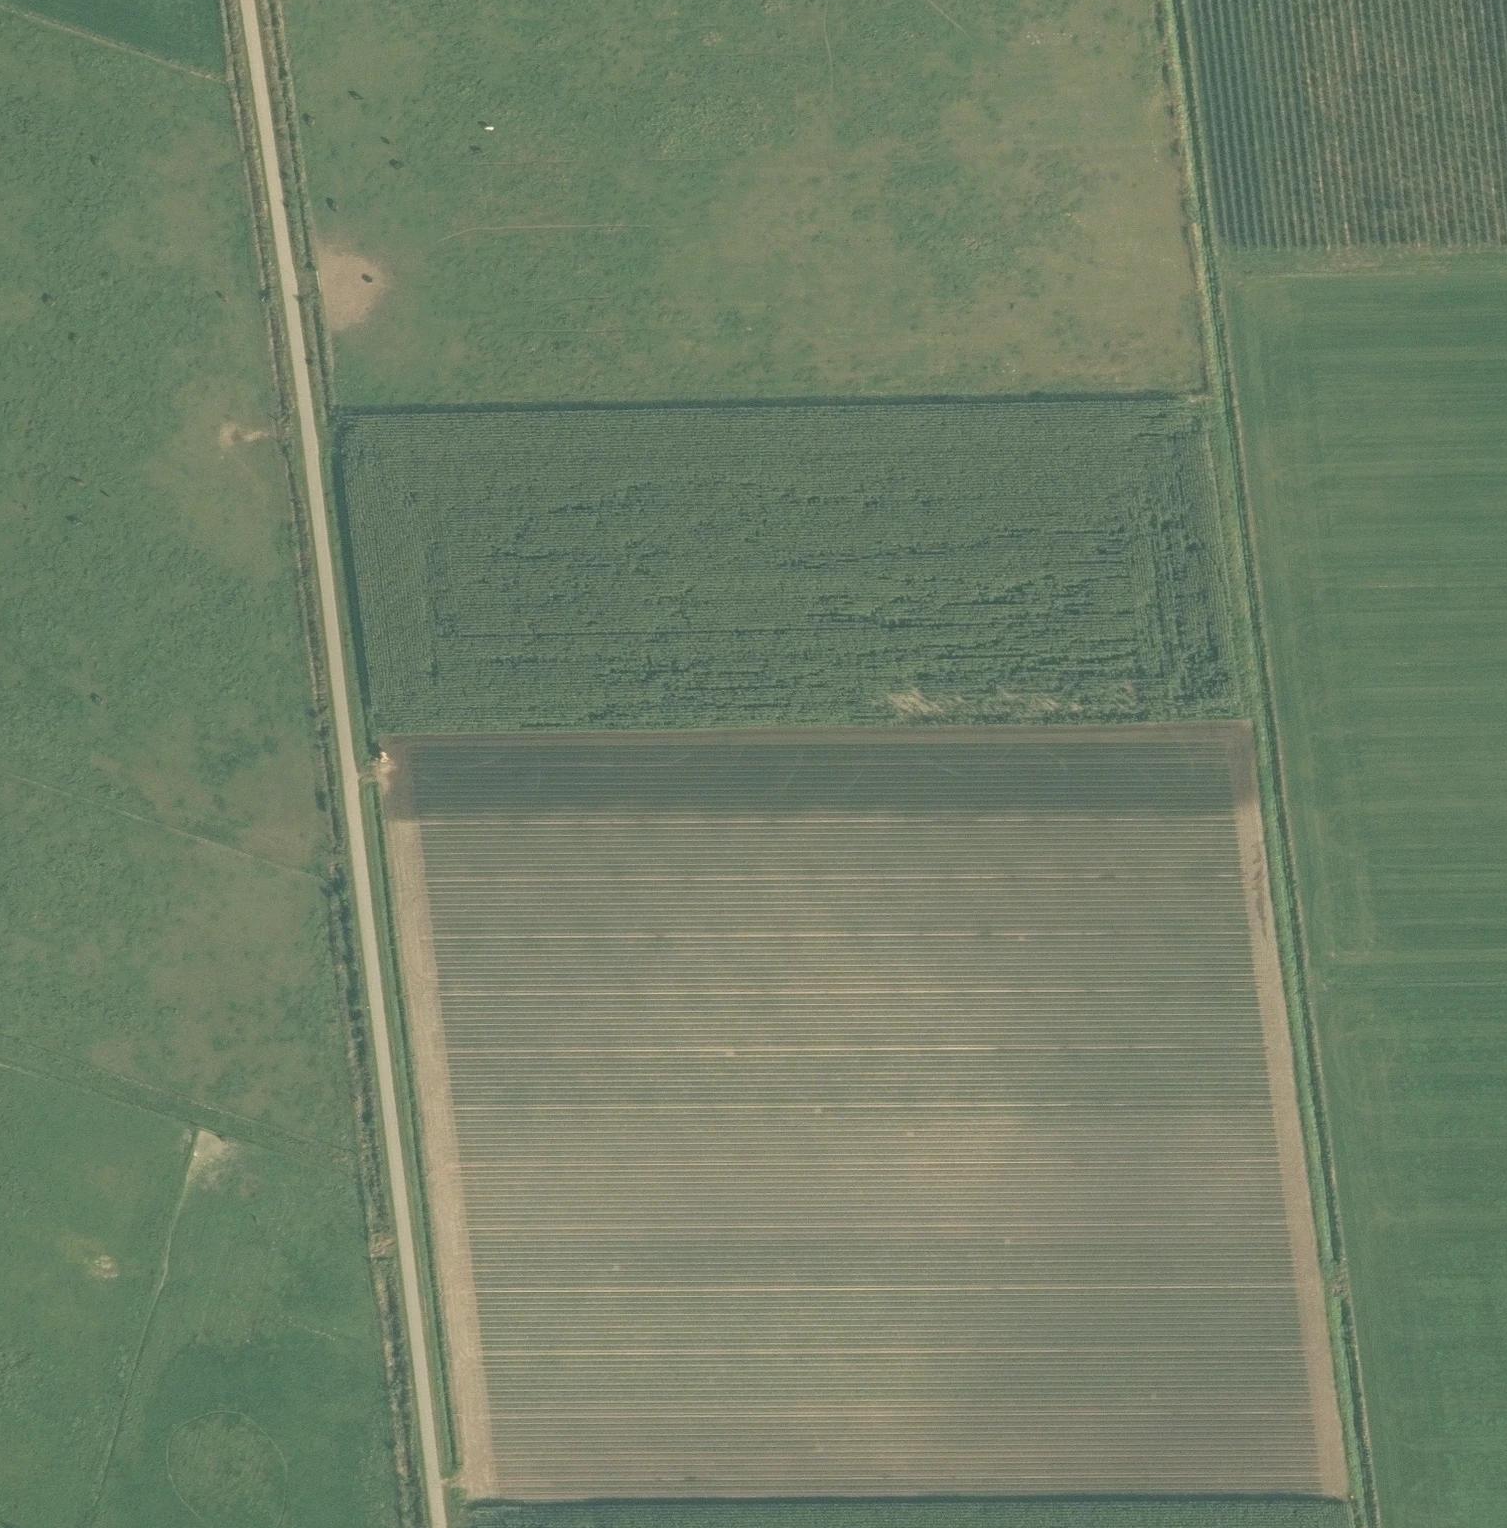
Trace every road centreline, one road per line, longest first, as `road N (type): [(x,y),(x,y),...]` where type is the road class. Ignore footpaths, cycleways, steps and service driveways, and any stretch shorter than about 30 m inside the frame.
road 1 (unclassified): [(440,1527),(292,291),(249,0)]
road 2 (track): [(0,1050),(328,1156)]

